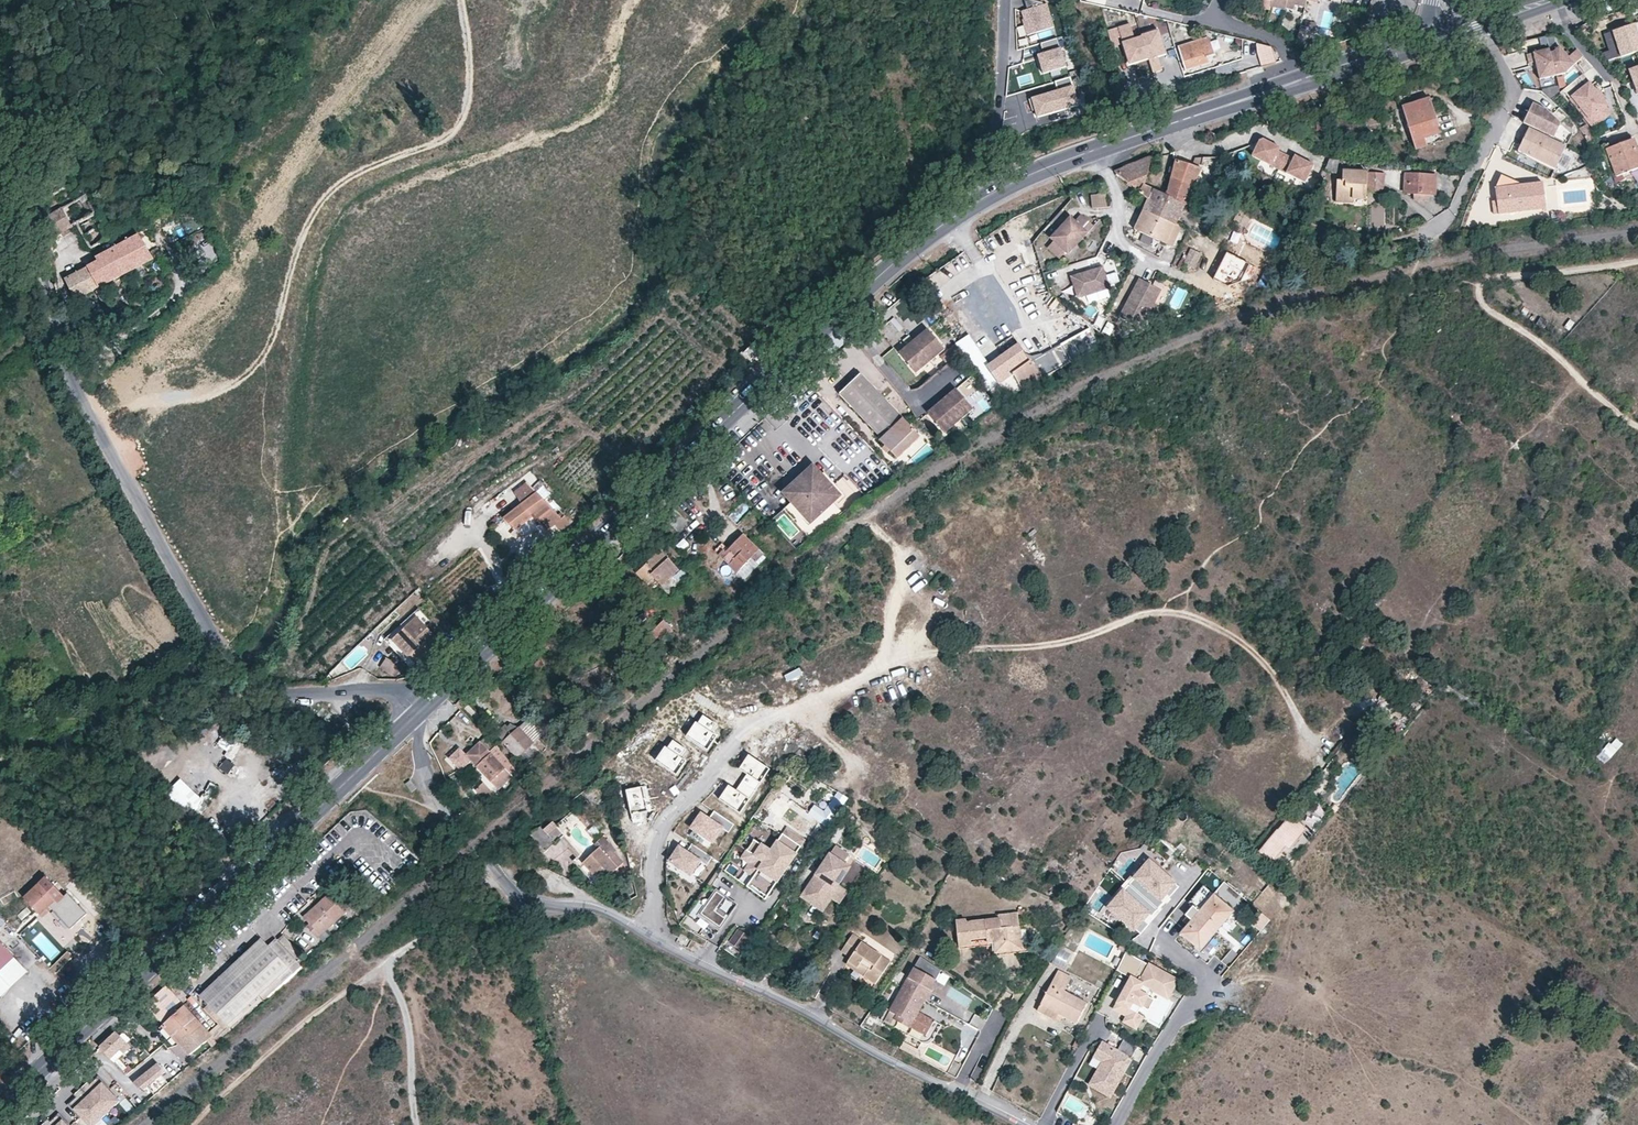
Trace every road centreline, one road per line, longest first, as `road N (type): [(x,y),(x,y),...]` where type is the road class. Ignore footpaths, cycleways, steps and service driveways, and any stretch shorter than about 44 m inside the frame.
road 1 (primary): [(988,194),(859,293),(433,699)]
road 2 (unclassified): [(0,202),(27,240),(63,356),(226,660),(242,678),(282,697),(383,691),(419,711)]
road 3 (track): [(1320,755),(1290,691),(1252,648),(1173,613),(1134,617),(1045,646),(944,651),(878,670),(899,562),(868,517)]
road 4 (primary): [(419,711),(0,1107)]
road 5 (residential): [(1221,187),(1362,246),(1431,229),(1460,206),(1515,90),(1484,21)]
road 6 (residential): [(1022,1124),(647,933)]
road 7 (residential): [(878,670),(731,744),(656,841),(647,933)]
road 8 (track): [(1637,428),(1475,289),(1637,258)]
road 9 (residential): [(647,933),(609,912),(532,900),(506,883),(426,774),(418,744),(435,721),(433,699)]
road 10 (primary): [(1303,79),(1080,153),(988,194)]
road 11 (track): [(506,883),(391,964),(408,1033),(415,1124)]
road 12 (residential): [(1004,0),(988,194)]
road 13 (primary): [(1427,38),(1303,79)]

